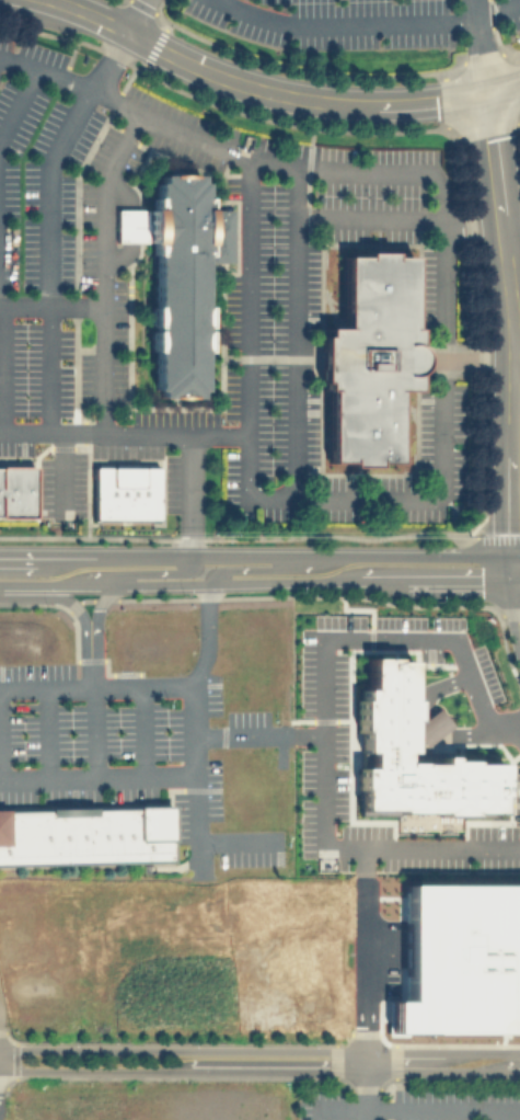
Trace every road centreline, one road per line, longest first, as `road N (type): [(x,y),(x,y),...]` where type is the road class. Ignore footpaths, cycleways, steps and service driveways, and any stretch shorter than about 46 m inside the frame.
road 1 (tertiary): [(0,1063),(519,1071)]
road 2 (tertiary): [(519,1052),(0,1055)]
road 3 (tertiary): [(54,0),(193,65),(319,100),(408,103),(519,81)]
road 4 (tertiary): [(515,568),(509,300),(483,91)]
road 5 (tertiary): [(515,568),(489,557),(96,558)]
road 6 (tertiary): [(212,582),(488,581),(515,568)]
road 7 (tertiary): [(0,582),(212,582)]
road 8 (tertiary): [(67,583),(183,572),(188,556)]
road 9 (tertiary): [(333,555),(310,569),(238,570),(212,582)]

